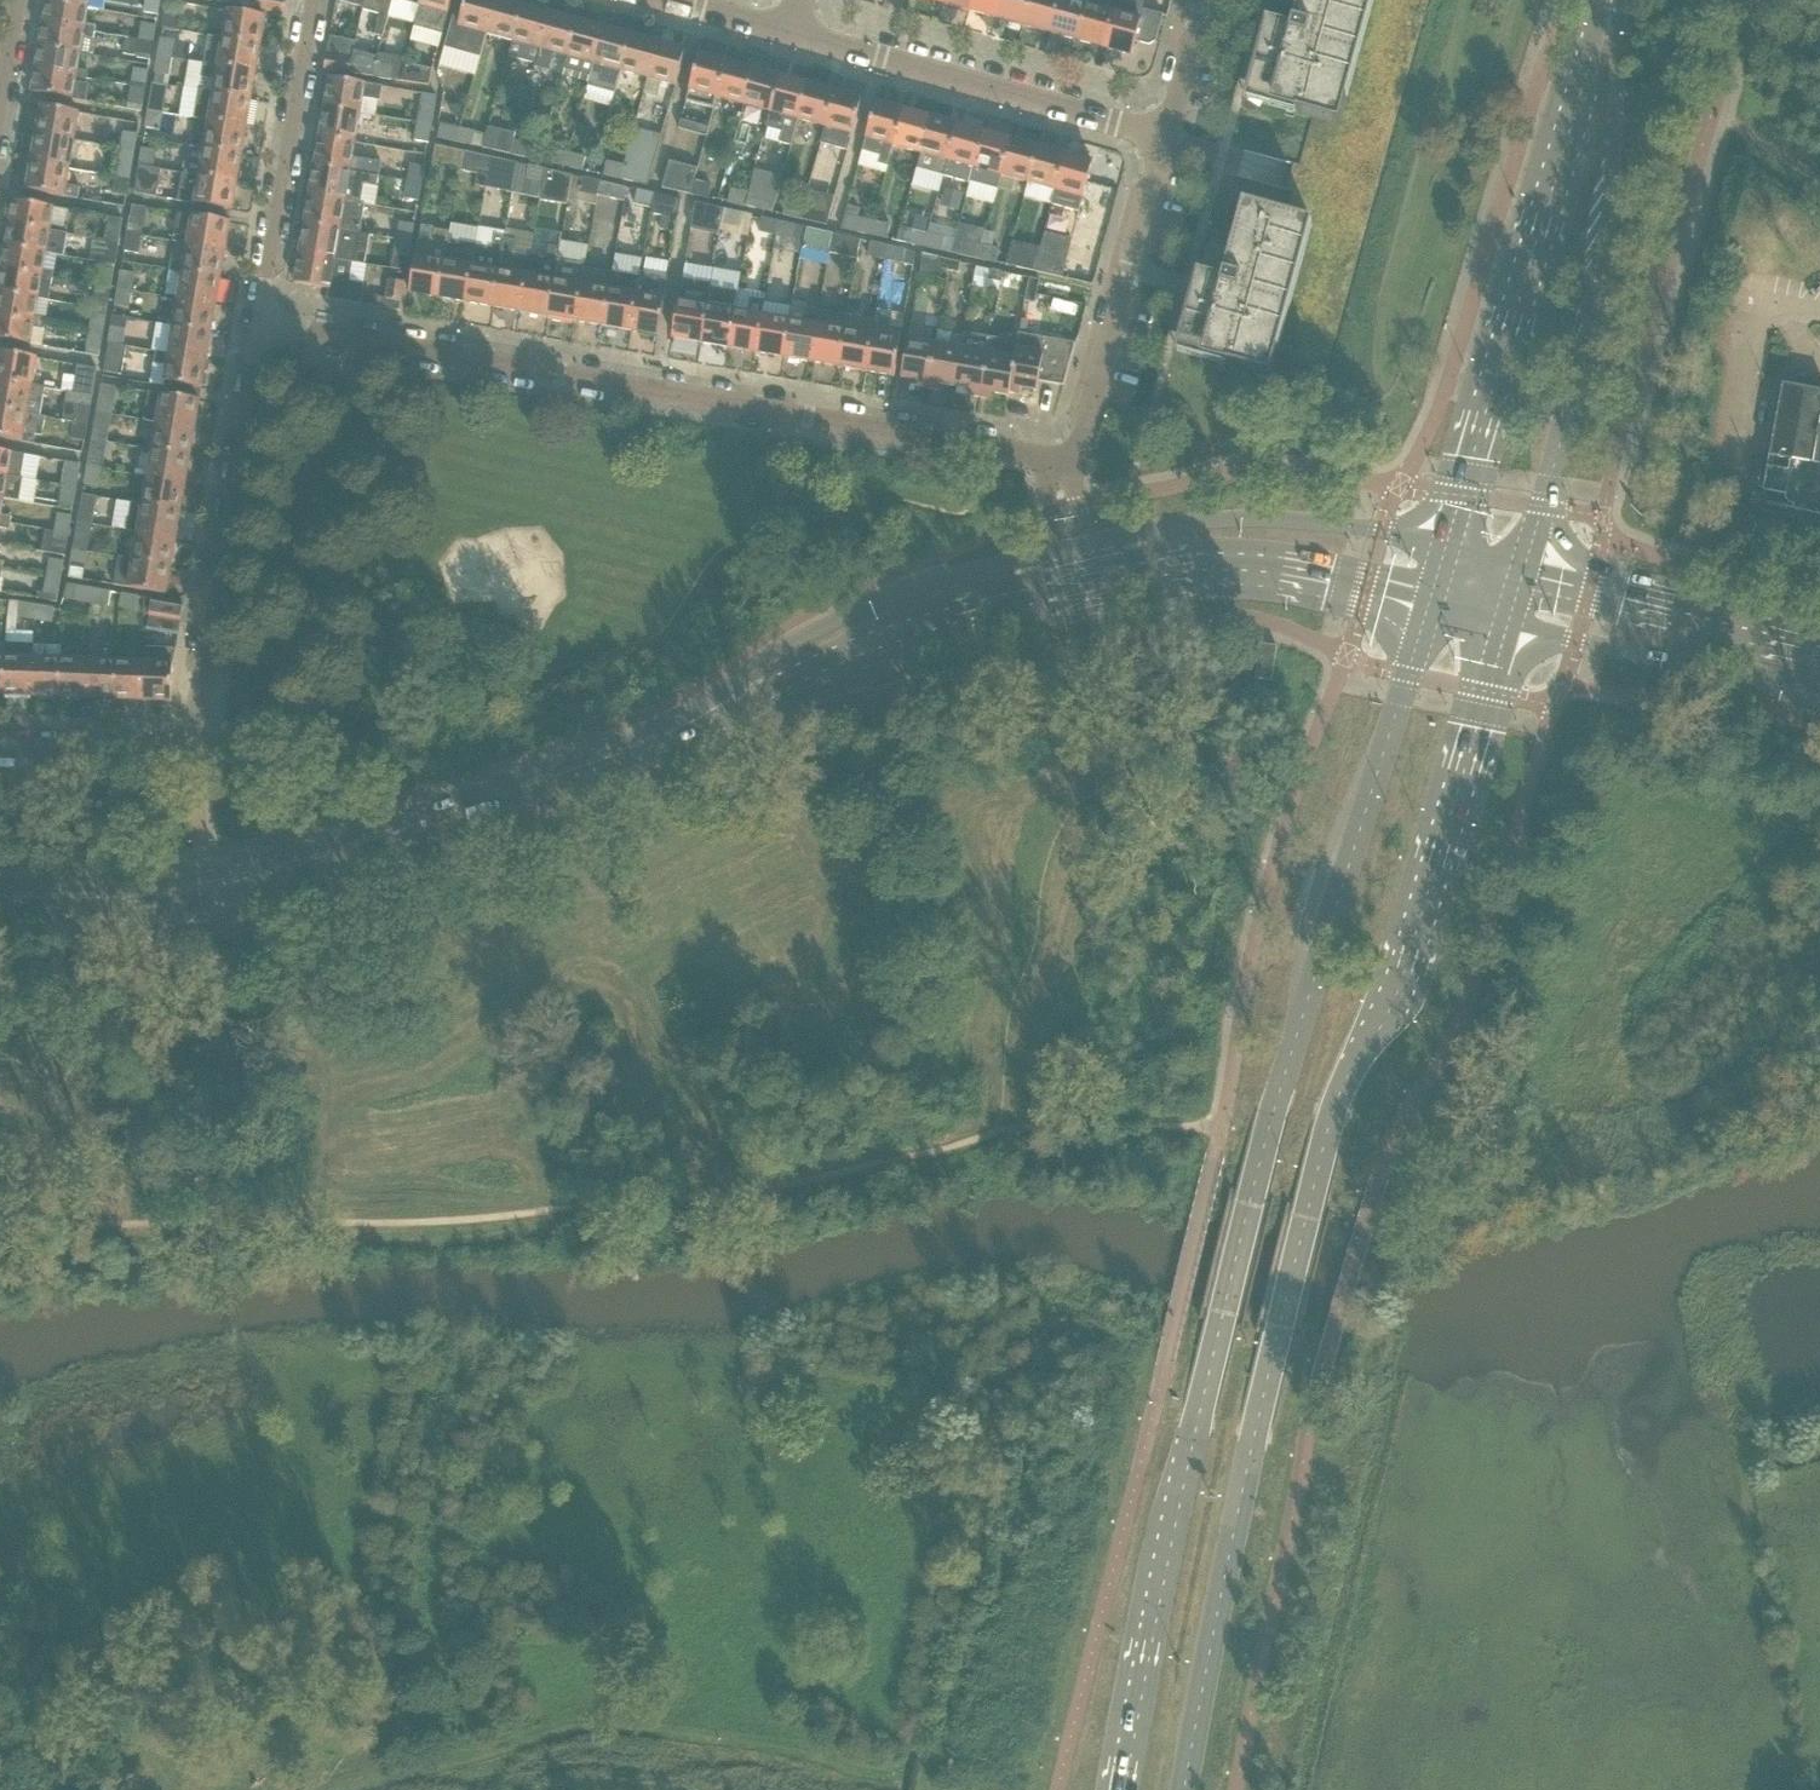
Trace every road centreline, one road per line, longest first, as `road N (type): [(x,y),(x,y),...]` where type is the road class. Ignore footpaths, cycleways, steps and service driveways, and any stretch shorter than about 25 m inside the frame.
road 1 (secondary): [(1428,604),(1273,1111),(1172,1516),(1124,1789)]
road 2 (secondary): [(1183,1789),(1225,1565),(1329,1125),(1422,911),(1508,622)]
road 3 (residential): [(1071,463),(259,323)]
road 4 (secondary): [(1523,581),(1602,285),(1619,0)]
road 5 (secondary): [(1606,0),(1442,555)]
road 6 (secondary): [(335,853),(669,741),(746,691)]
road 7 (residential): [(192,744),(259,323)]
road 8 (residential): [(1159,144),(787,33)]
road 9 (secondary): [(1442,555),(1382,532),(1279,519),(1068,546)]
road 10 (track): [(1819,1464),(1769,1480),(1744,1518),(1794,1789)]
road 11 (secondary): [(1068,546),(961,574),(825,625),(785,648),(746,691)]
road 12 (secondary): [(1081,595),(1220,573),(1286,573),(1428,604)]
road 13 (secondary): [(746,691),(1081,595)]
road 14 (secondary): [(0,896),(84,905),(205,897),(335,853)]
road 15 (secondary): [(335,853),(0,896)]
road 16 (residential): [(1071,463),(1159,144)]
road 17 (residential): [(314,0),(259,323)]
road 18 (secondary): [(1508,622),(1819,681)]
road 19 (secondary): [(1819,643),(1523,581)]
road 20 (residential): [(192,744),(0,742)]
road 21 (residential): [(1159,144),(1199,0)]
road 22 (residential): [(787,33),(662,0)]
road 23 (residential): [(1276,175),(1159,144)]

